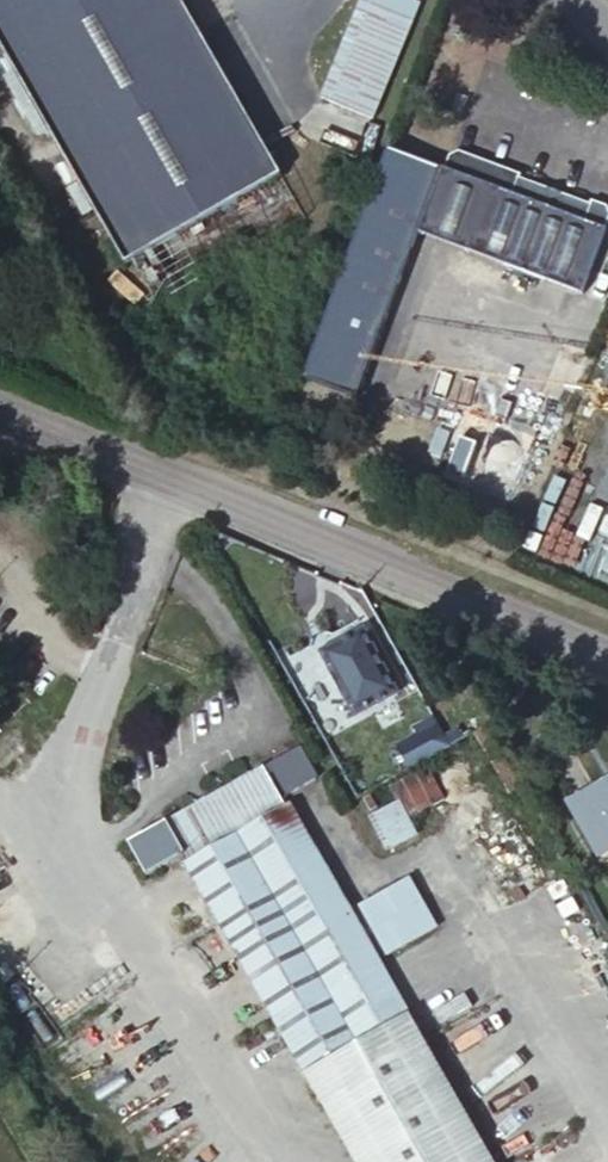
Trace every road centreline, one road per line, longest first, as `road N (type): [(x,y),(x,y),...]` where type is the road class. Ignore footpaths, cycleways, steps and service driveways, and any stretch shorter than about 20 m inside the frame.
road 1 (tertiary): [(0,412),(607,657)]

